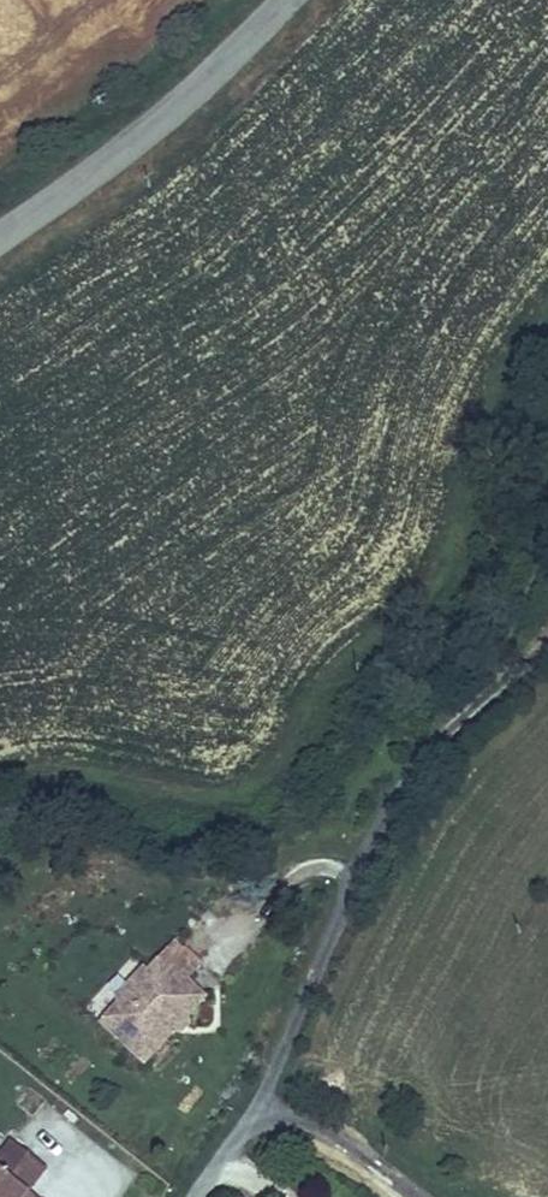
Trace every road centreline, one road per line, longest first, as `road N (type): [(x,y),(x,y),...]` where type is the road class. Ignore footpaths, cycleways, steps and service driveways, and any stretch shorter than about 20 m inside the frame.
road 1 (tertiary): [(0,239),(168,119),(288,0)]
road 2 (residential): [(425,1196),(312,1122),(282,1114),(255,1118),(191,1196)]

